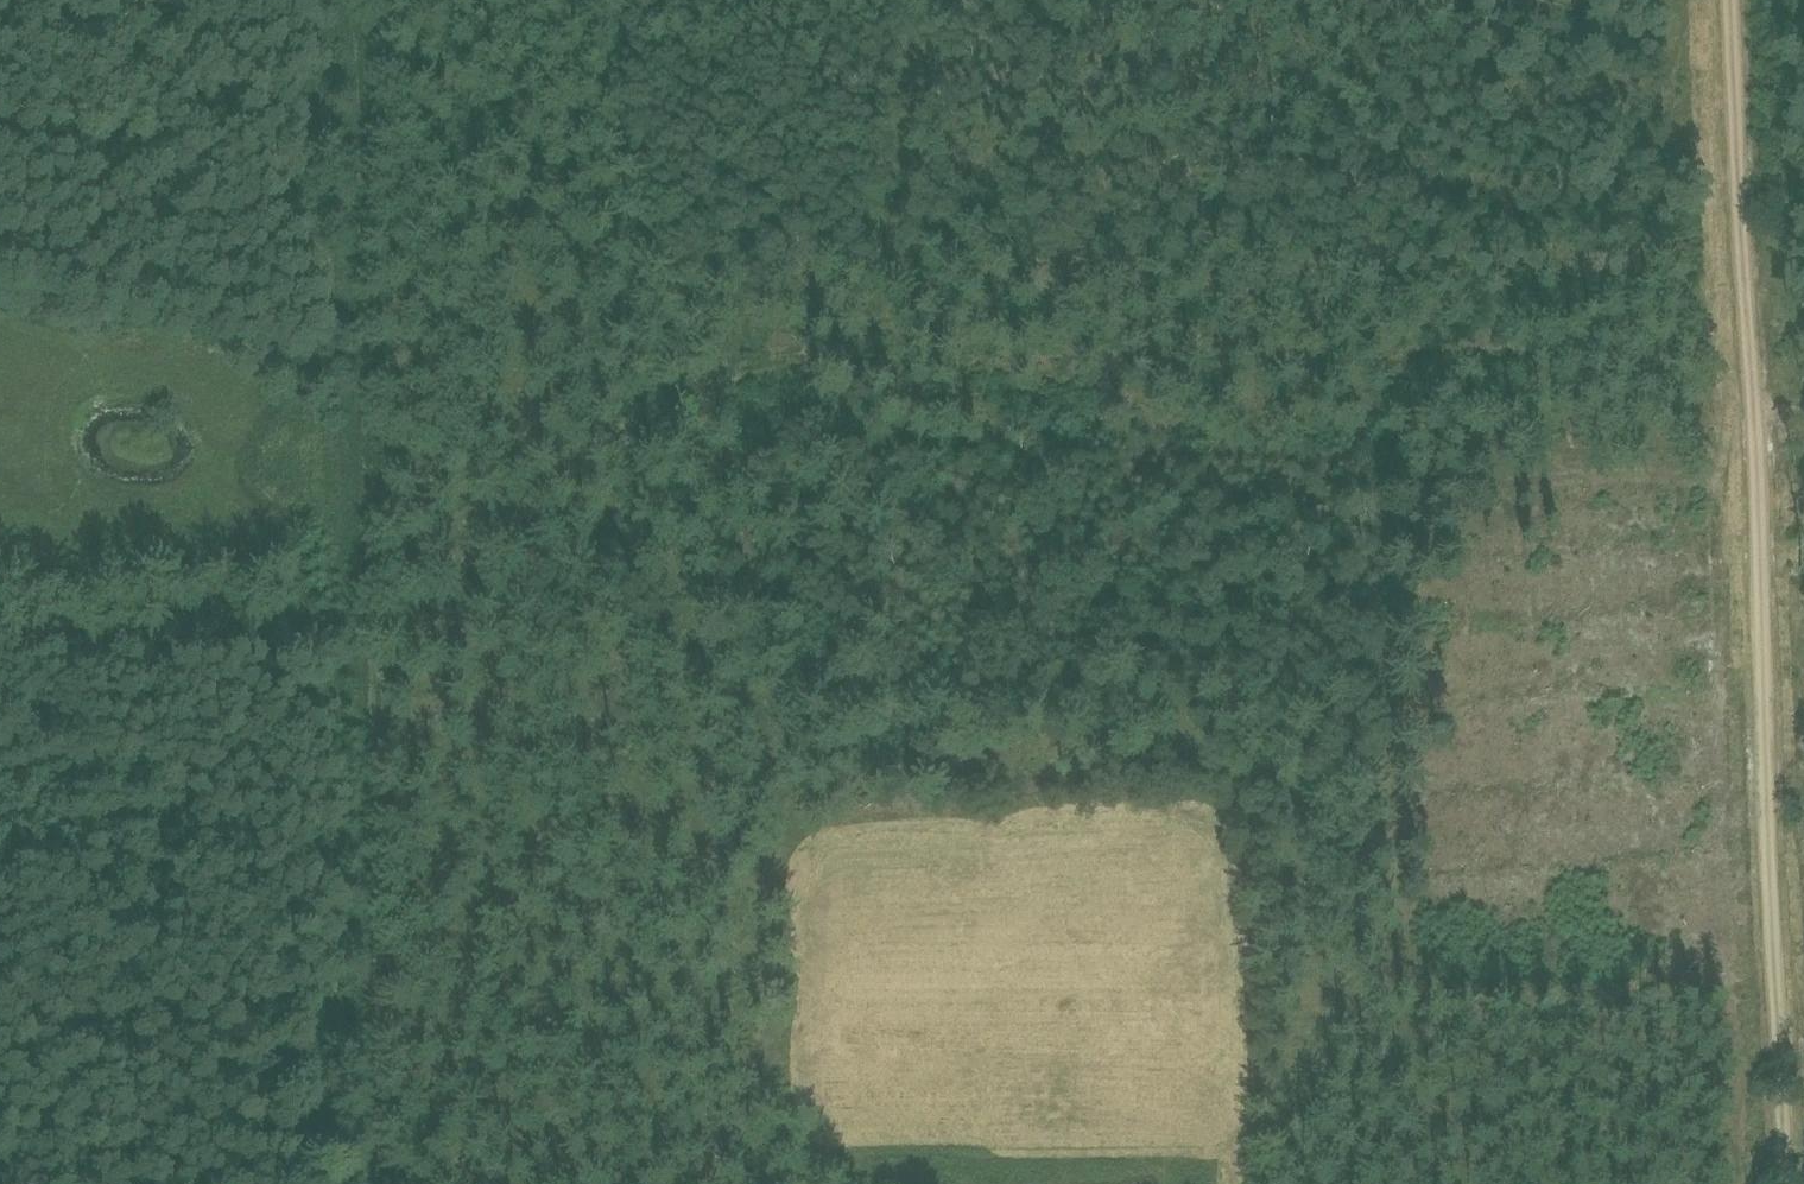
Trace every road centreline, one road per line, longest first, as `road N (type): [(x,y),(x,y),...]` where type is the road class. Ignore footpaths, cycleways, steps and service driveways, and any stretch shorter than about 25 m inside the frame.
road 1 (track): [(1795,1183),(1735,0)]

